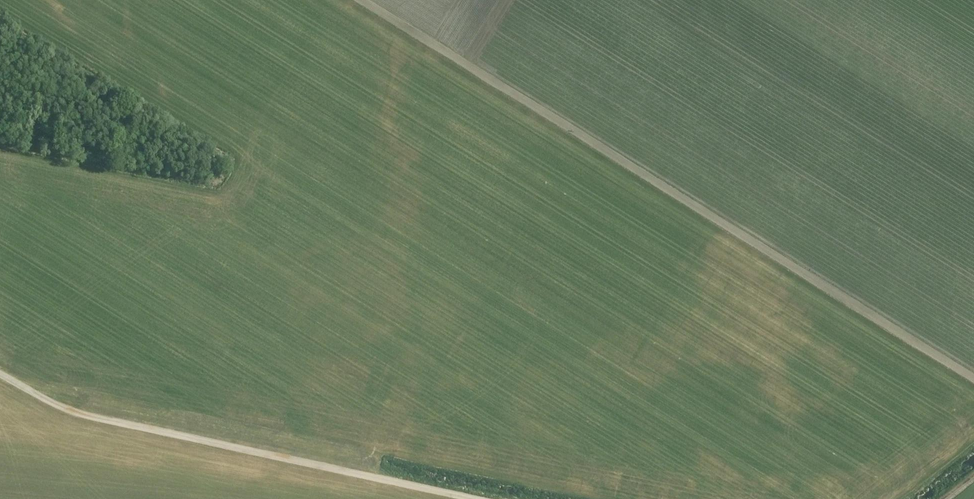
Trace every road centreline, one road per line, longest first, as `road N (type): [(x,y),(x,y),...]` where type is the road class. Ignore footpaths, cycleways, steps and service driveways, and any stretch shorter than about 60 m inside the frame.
road 1 (track): [(973,378),(361,0)]
road 2 (track): [(0,374),(157,438),(452,498)]

